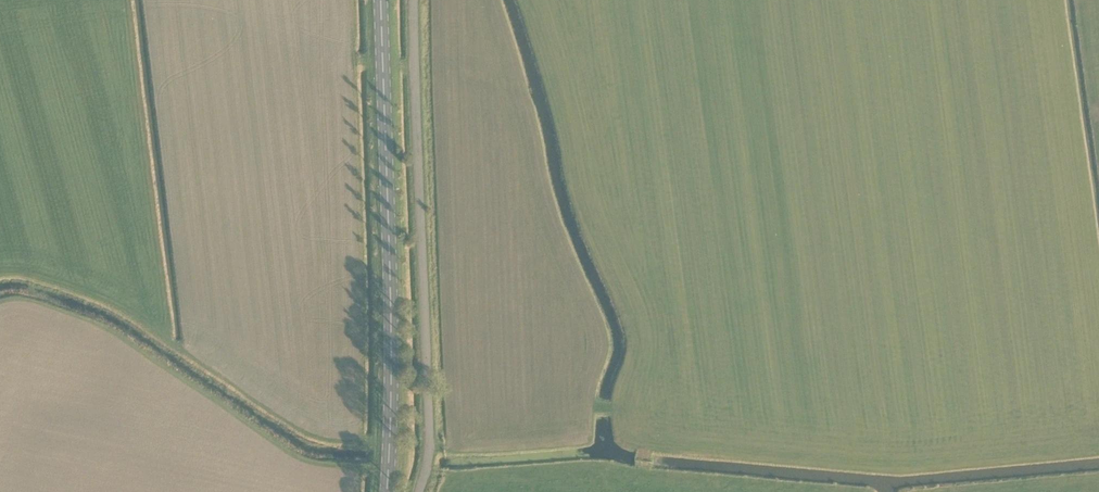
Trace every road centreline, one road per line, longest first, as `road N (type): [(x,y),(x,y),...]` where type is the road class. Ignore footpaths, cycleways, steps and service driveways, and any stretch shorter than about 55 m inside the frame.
road 1 (unclassified): [(419,491),(429,458),(417,0)]
road 2 (primary): [(386,491),(381,0)]

